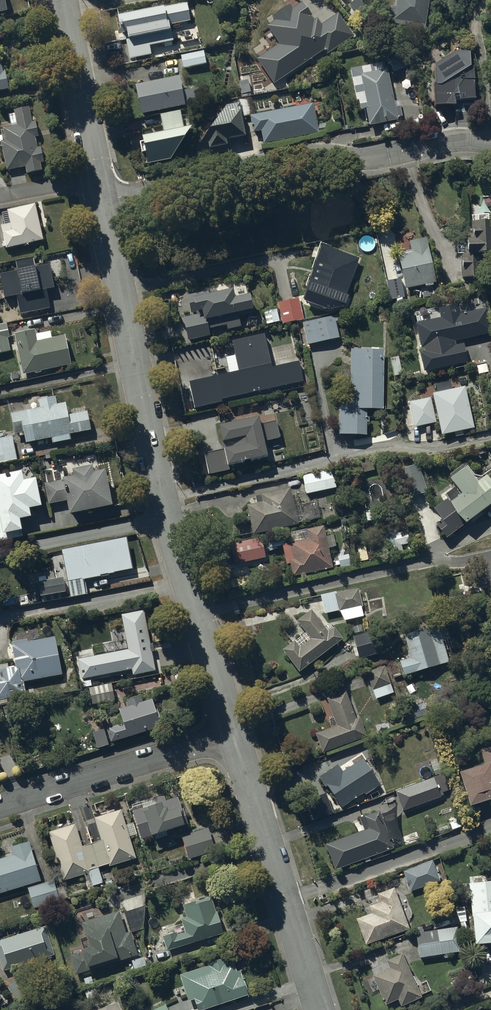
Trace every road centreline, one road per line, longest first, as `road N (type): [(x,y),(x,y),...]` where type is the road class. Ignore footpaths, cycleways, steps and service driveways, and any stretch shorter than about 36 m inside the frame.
road 1 (residential): [(102,204),(167,502),(235,734)]
road 2 (residential): [(102,204),(439,142),(490,142)]
road 3 (residential): [(235,734),(323,1009)]
road 4 (residential): [(235,734),(0,805)]
road 5 (residential): [(60,0),(96,177)]

